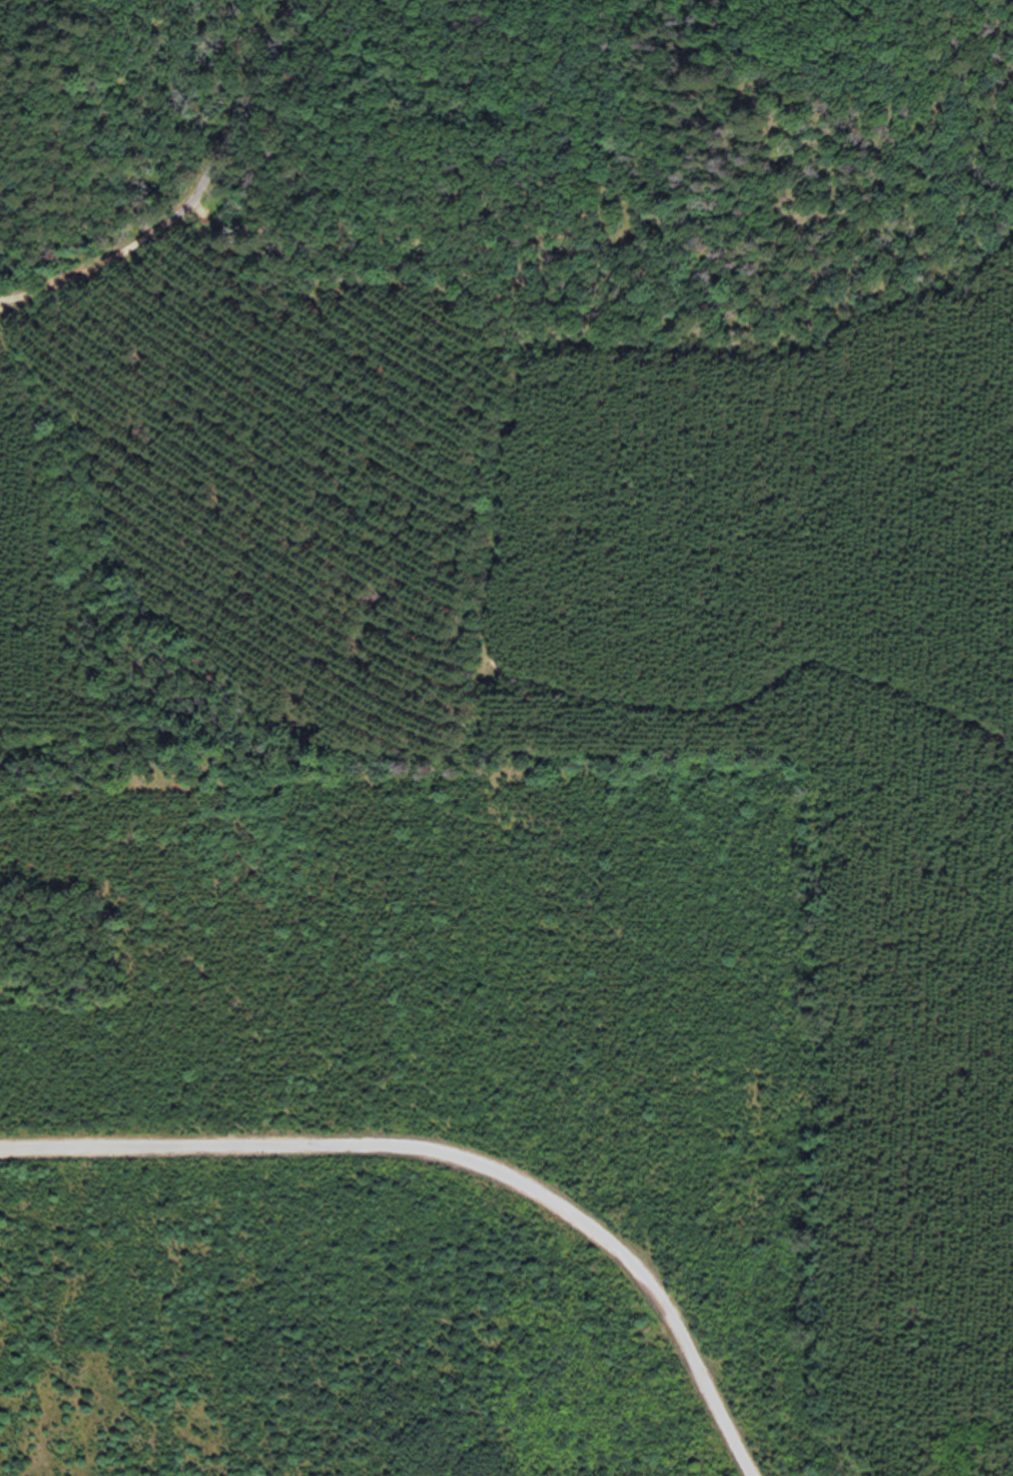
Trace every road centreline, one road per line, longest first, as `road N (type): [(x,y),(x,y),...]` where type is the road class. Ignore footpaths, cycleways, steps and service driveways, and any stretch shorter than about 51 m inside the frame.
road 1 (residential): [(750,1475),(689,1362),(604,1246),(505,1181),(421,1151),(0,1156)]

